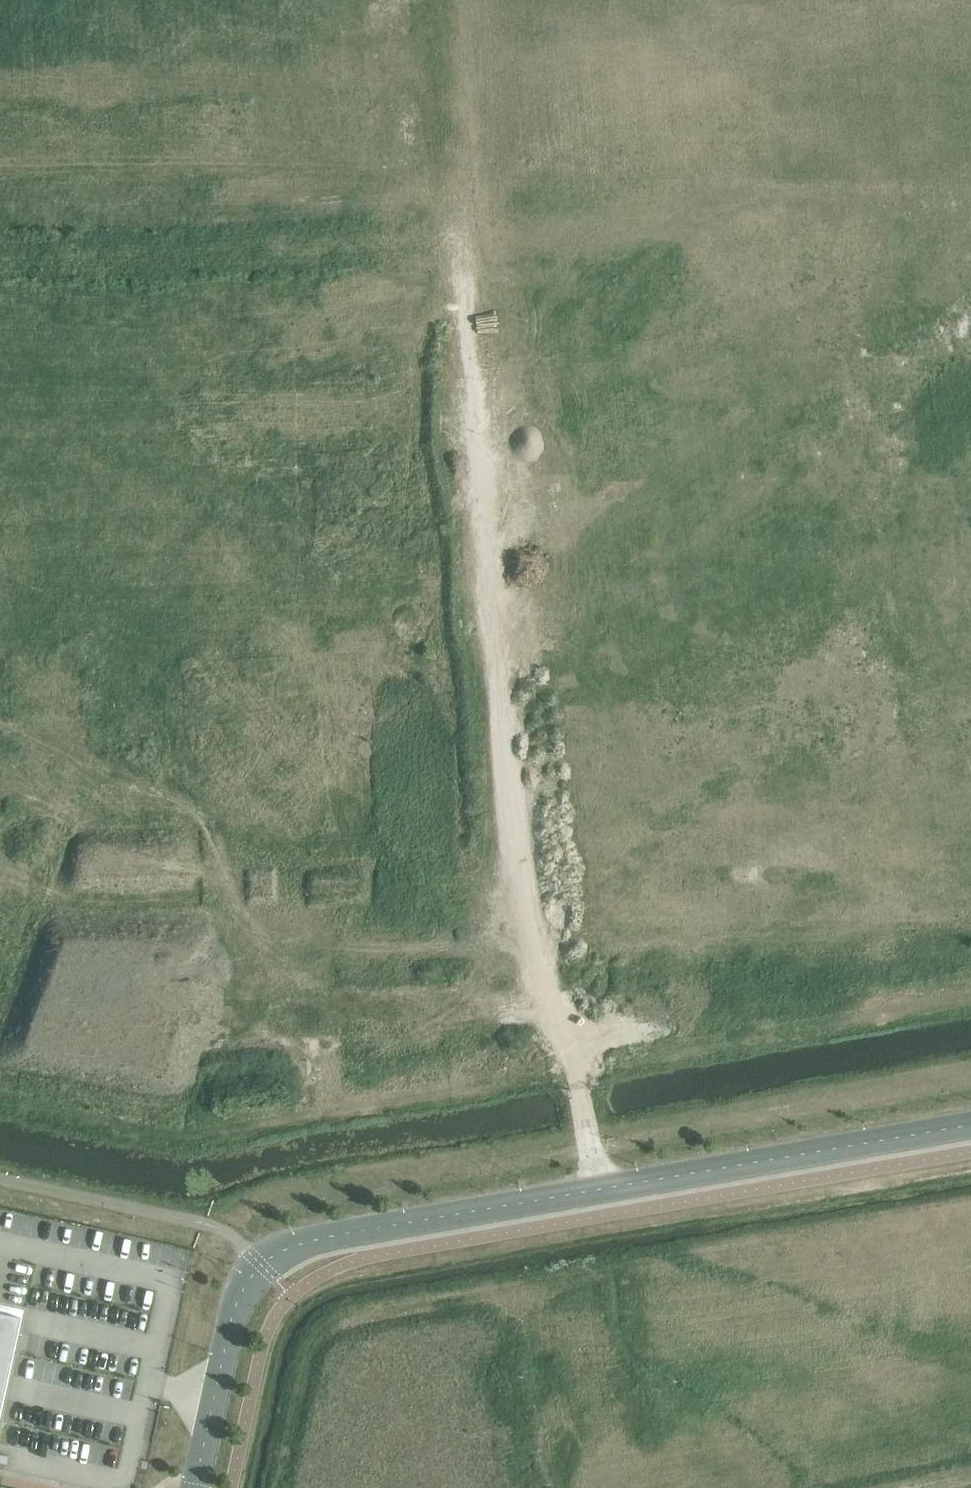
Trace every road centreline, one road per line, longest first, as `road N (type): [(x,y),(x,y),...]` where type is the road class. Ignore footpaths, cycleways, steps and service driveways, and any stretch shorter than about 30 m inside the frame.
road 1 (track): [(458,192),(521,859),(596,1189)]
road 2 (unclassified): [(970,1125),(295,1248),(266,1268),(238,1313),(198,1487)]

